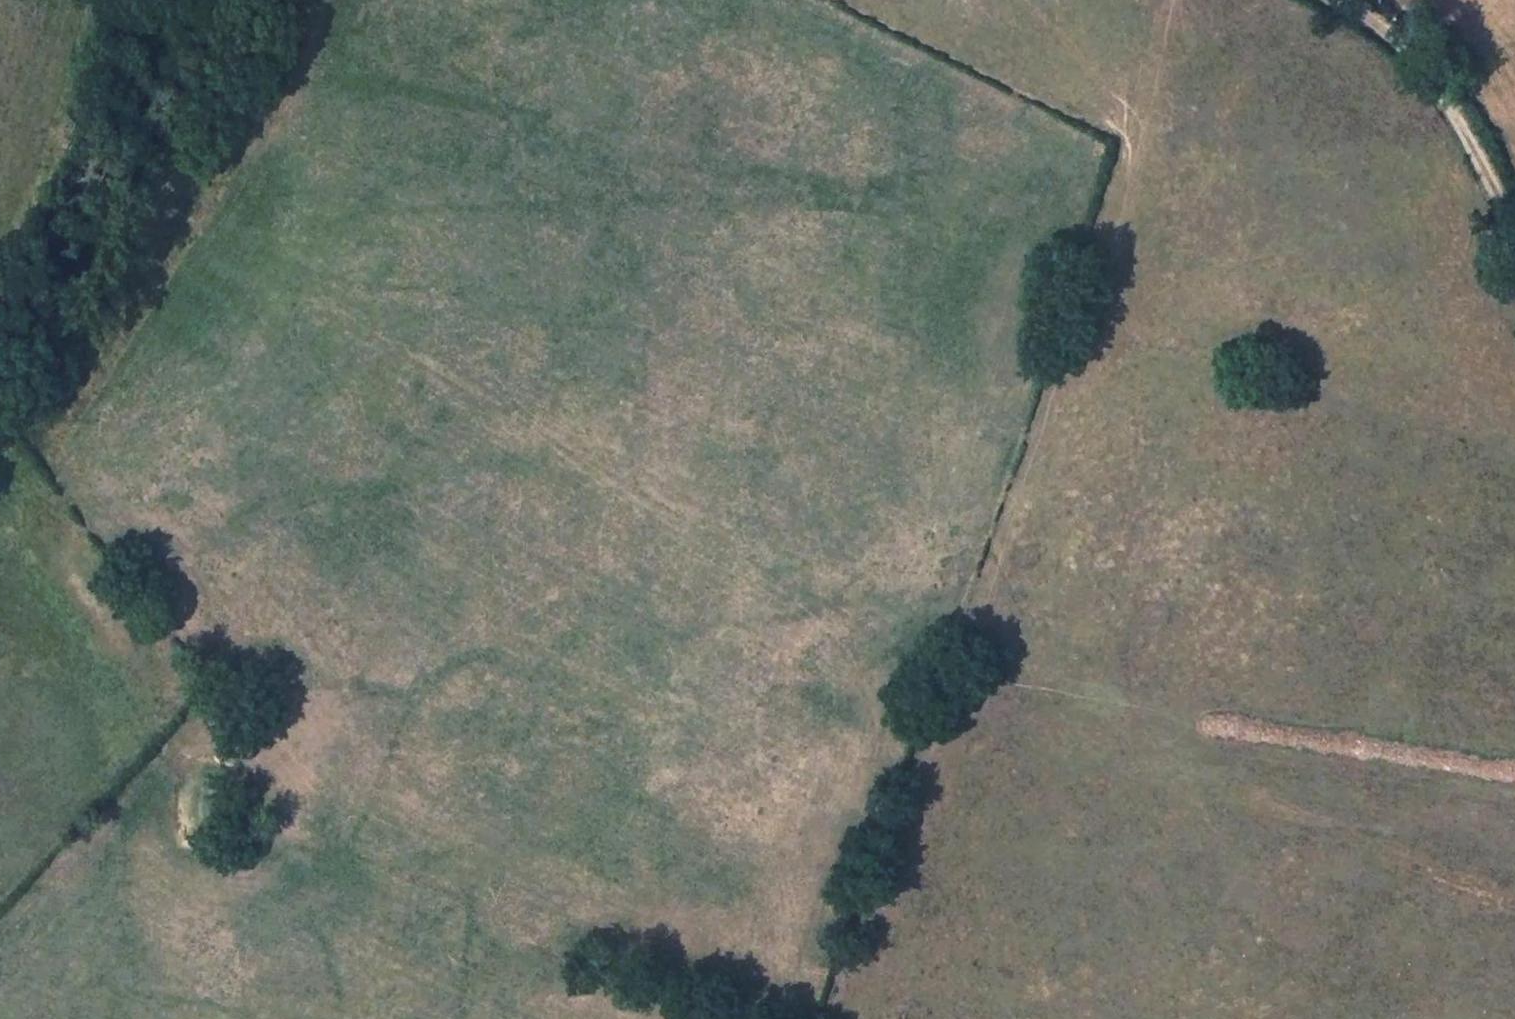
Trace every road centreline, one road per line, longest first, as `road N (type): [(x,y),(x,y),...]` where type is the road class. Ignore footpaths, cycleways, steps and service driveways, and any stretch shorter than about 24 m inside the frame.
road 1 (track): [(1514,229),(1467,137),(1391,26),(1354,0)]

